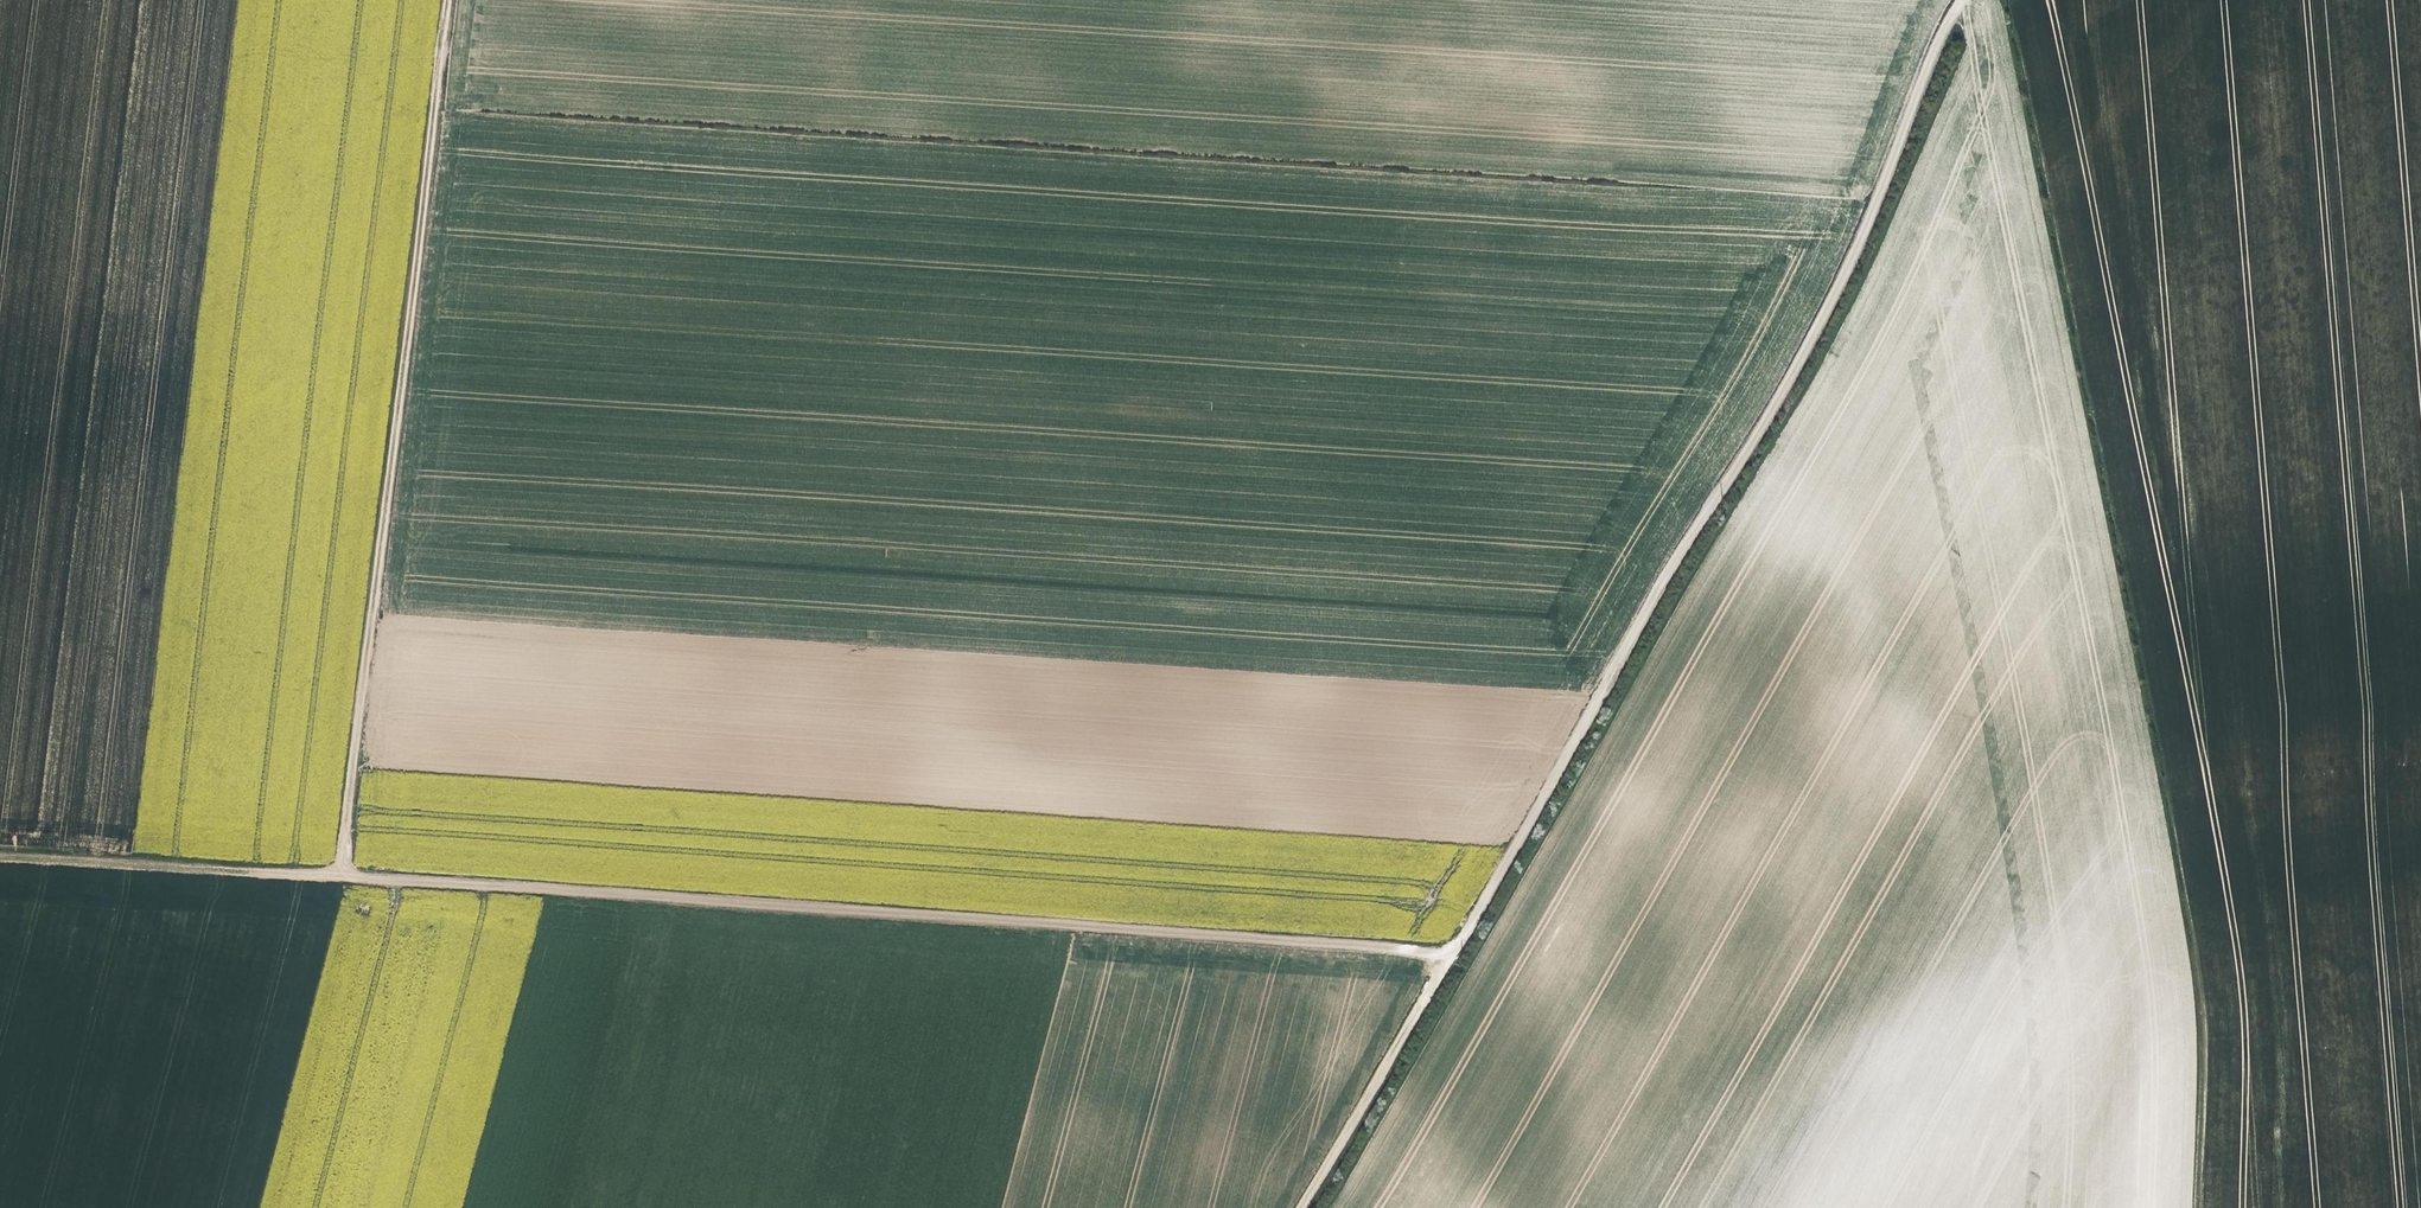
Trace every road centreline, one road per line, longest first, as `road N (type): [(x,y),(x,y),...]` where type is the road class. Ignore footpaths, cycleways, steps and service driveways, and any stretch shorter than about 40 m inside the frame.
road 1 (track): [(0,854),(1456,948)]
road 2 (track): [(1297,1207),(1818,324),(1856,248),(1908,102),(1960,0)]
road 3 (track): [(450,0),(343,877)]

